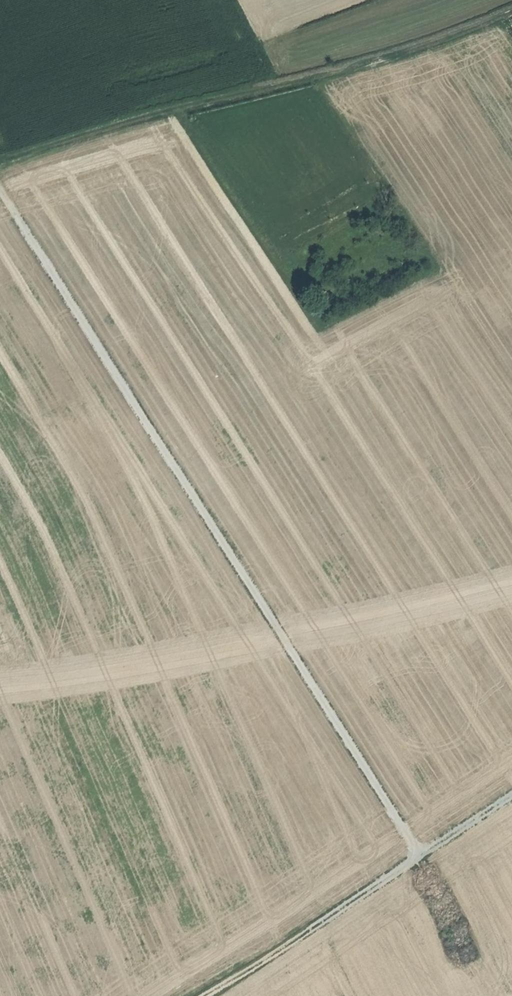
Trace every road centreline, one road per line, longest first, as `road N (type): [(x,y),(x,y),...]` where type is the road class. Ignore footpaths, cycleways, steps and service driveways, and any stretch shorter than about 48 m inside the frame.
road 1 (track): [(0,185),(420,857)]
road 2 (track): [(511,11),(352,67),(0,162)]
road 3 (track): [(207,995),(511,796)]

